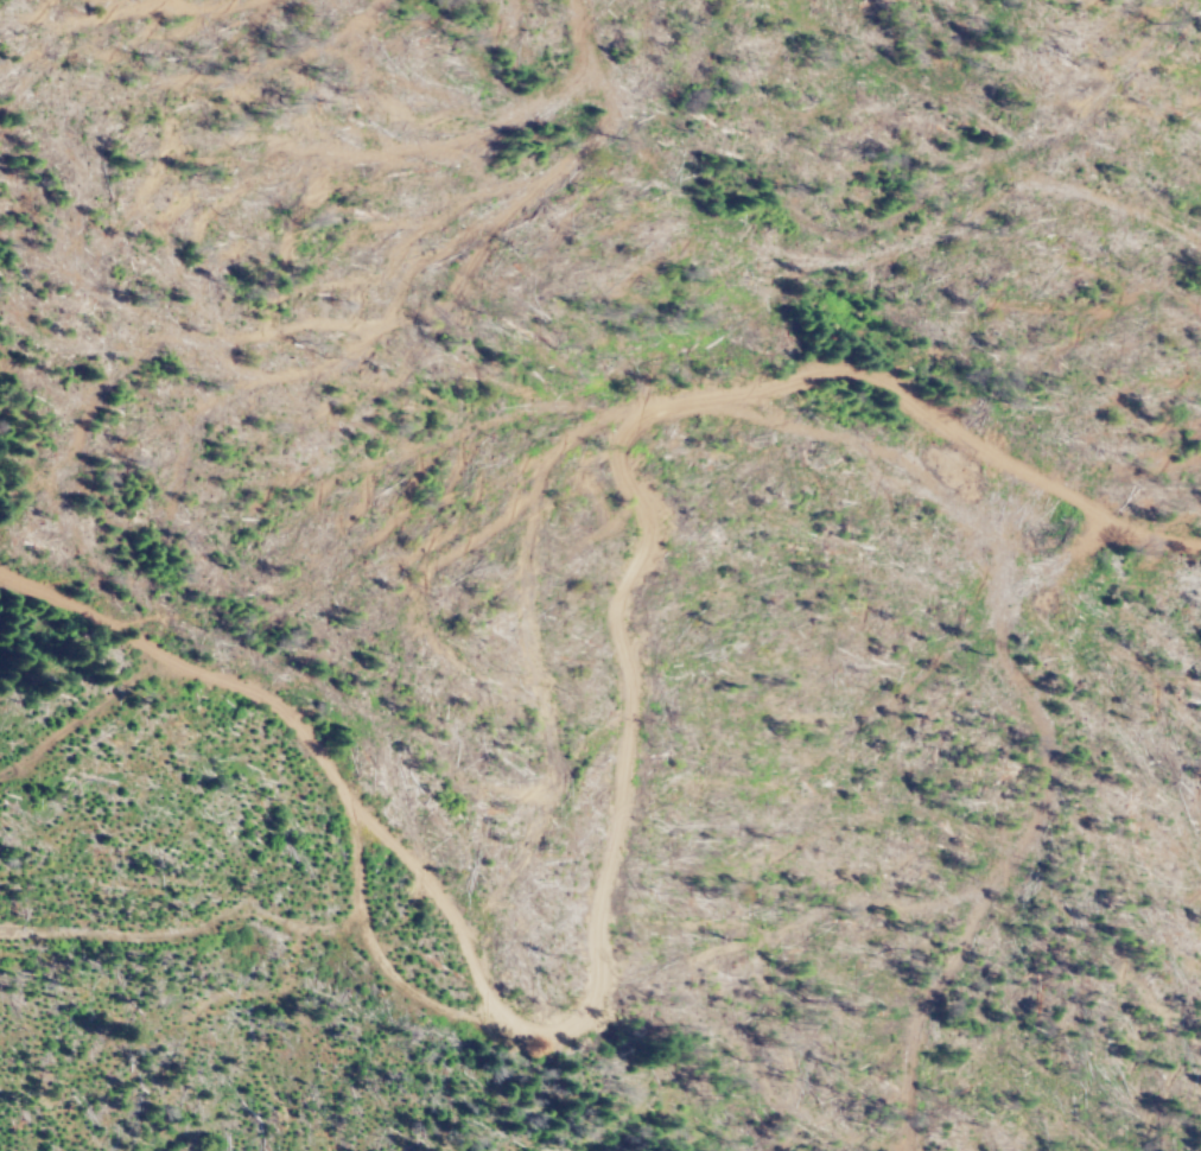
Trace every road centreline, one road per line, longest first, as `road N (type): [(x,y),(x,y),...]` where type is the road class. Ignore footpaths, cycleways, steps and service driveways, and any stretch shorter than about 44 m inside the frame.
road 1 (track): [(1200,523),(939,412),(838,384),(722,387),(656,420),(631,471),(589,955),(572,999),(540,1012),(496,1004),(458,966),(380,854),(239,694),(100,612),(0,570)]

